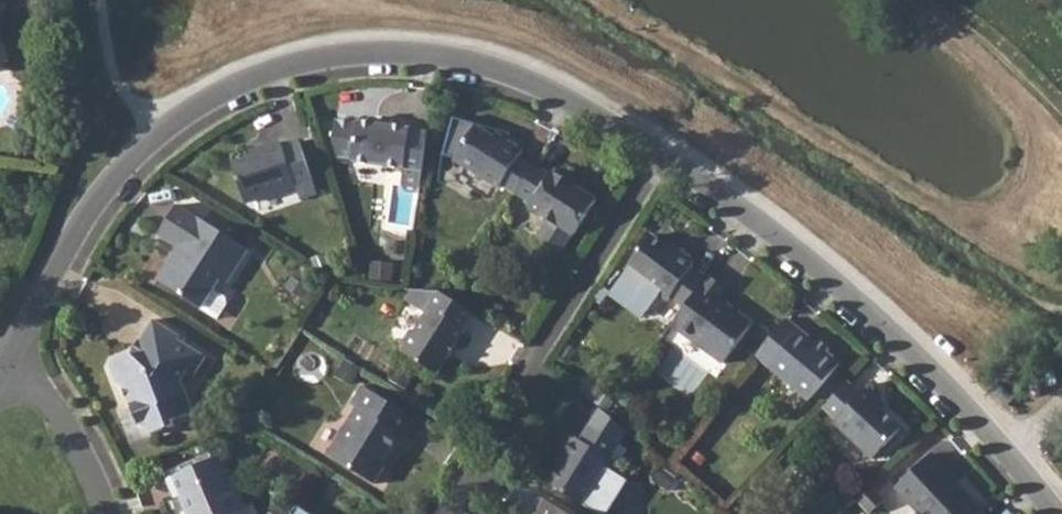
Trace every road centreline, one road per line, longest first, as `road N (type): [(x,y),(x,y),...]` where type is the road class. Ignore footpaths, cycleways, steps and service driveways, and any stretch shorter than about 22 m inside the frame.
road 1 (residential): [(16,359),(87,221),(129,169),(192,113),(304,63),(365,52),(464,57),(582,102),(801,246),(911,342),(1061,513)]
road 2 (residential): [(118,513),(77,423),(16,359)]
road 3 (residential): [(440,513),(535,362)]

